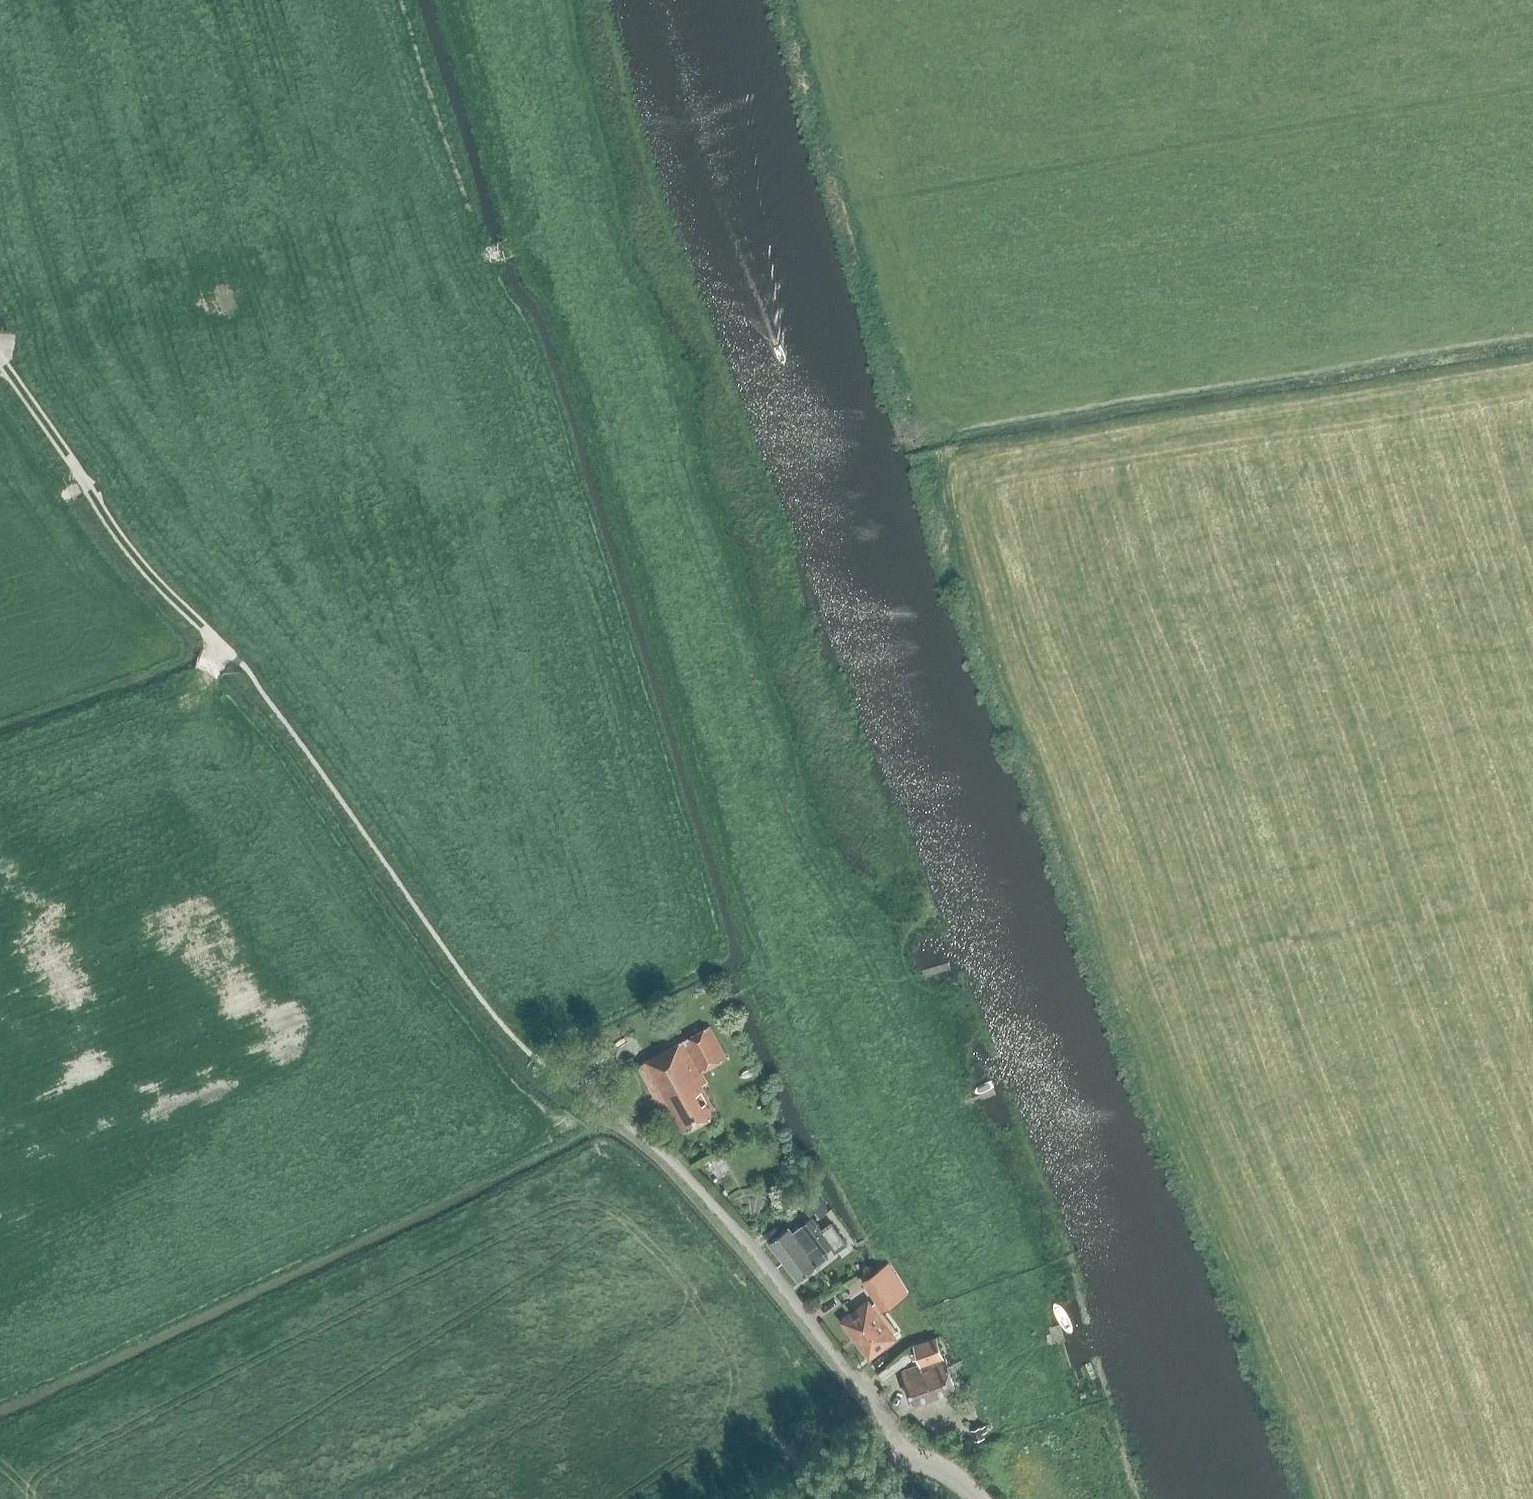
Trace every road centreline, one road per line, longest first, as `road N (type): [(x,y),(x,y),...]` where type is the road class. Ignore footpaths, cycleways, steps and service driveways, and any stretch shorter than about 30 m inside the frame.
road 1 (unclassified): [(914,1459),(763,1258),(621,1118),(567,1081)]
road 2 (tertiary): [(795,1498),(856,1464),(914,1459)]

